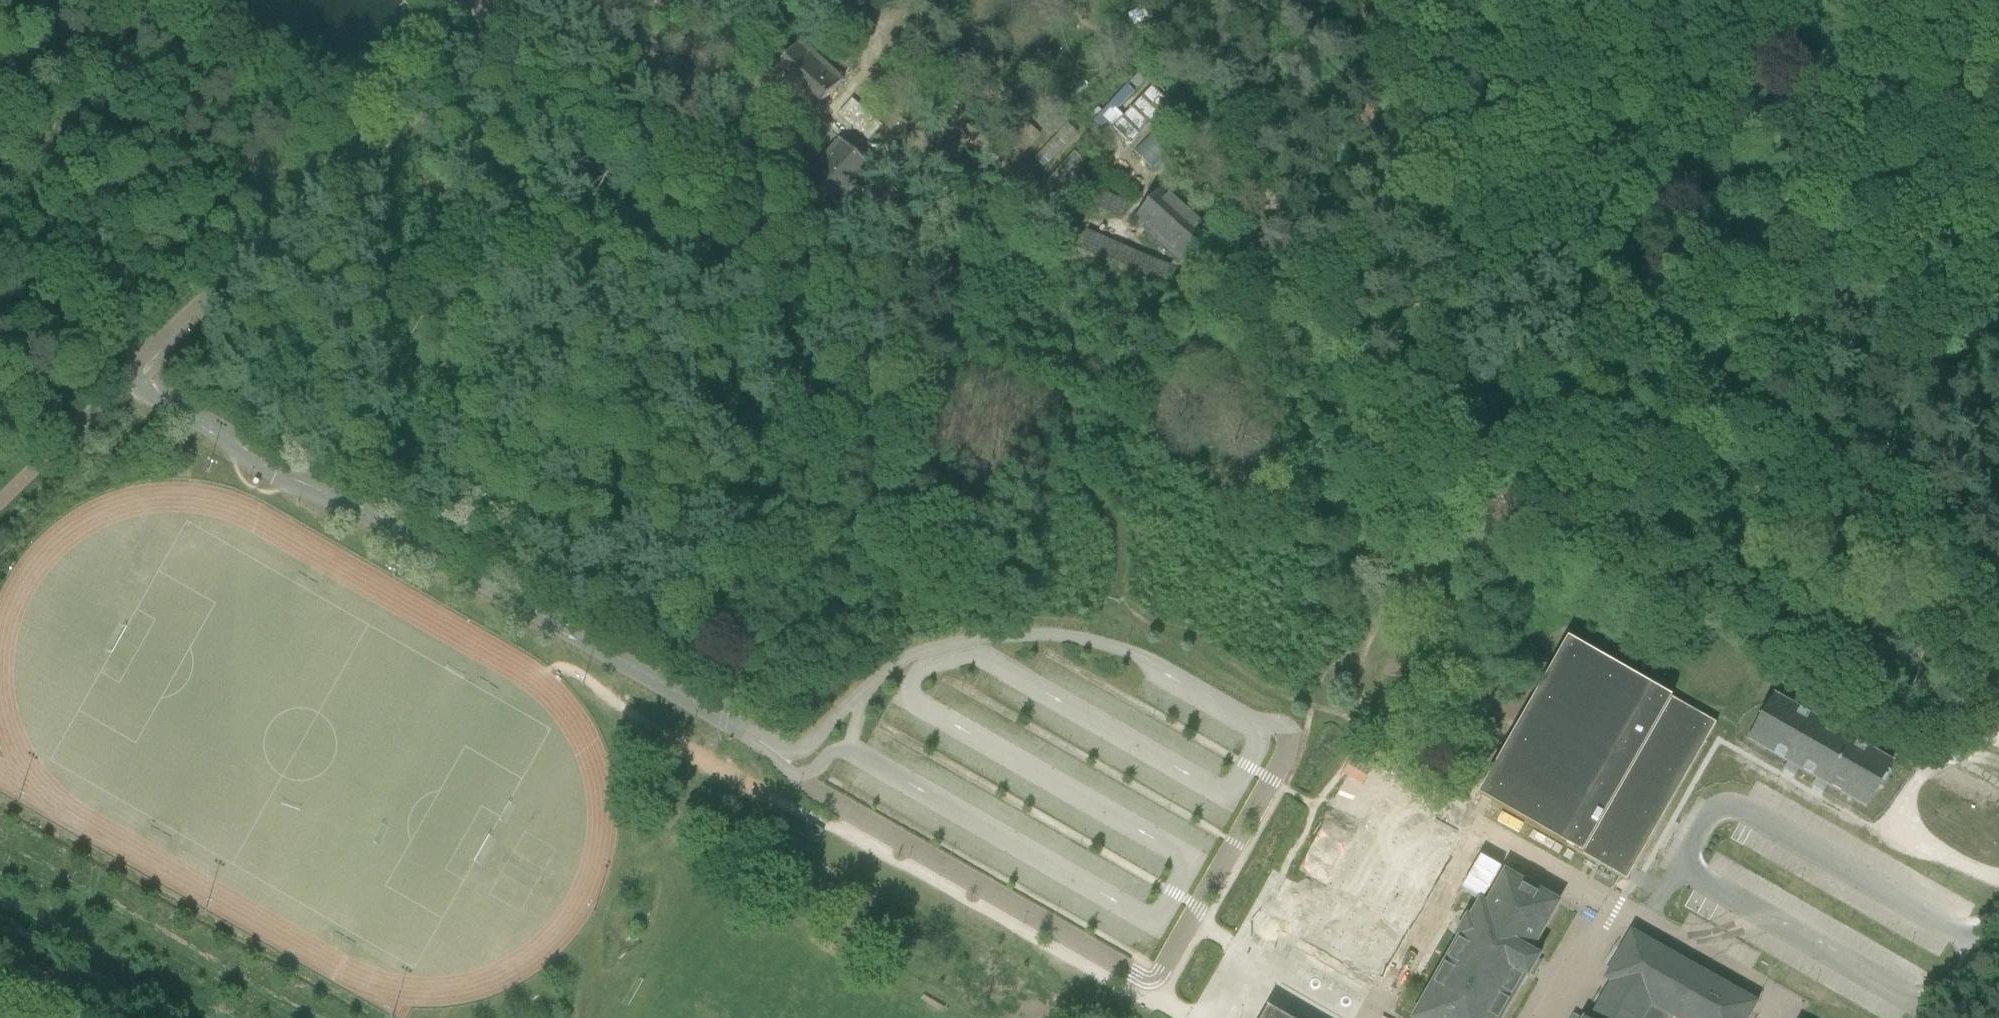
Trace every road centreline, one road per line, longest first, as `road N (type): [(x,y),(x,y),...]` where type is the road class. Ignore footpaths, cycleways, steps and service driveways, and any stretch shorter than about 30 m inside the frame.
road 1 (unclassified): [(131,378),(374,143)]
road 2 (unclassified): [(123,0),(374,143)]
road 3 (unclassified): [(374,143),(525,0)]
road 4 (unclassified): [(106,1017),(0,958)]

